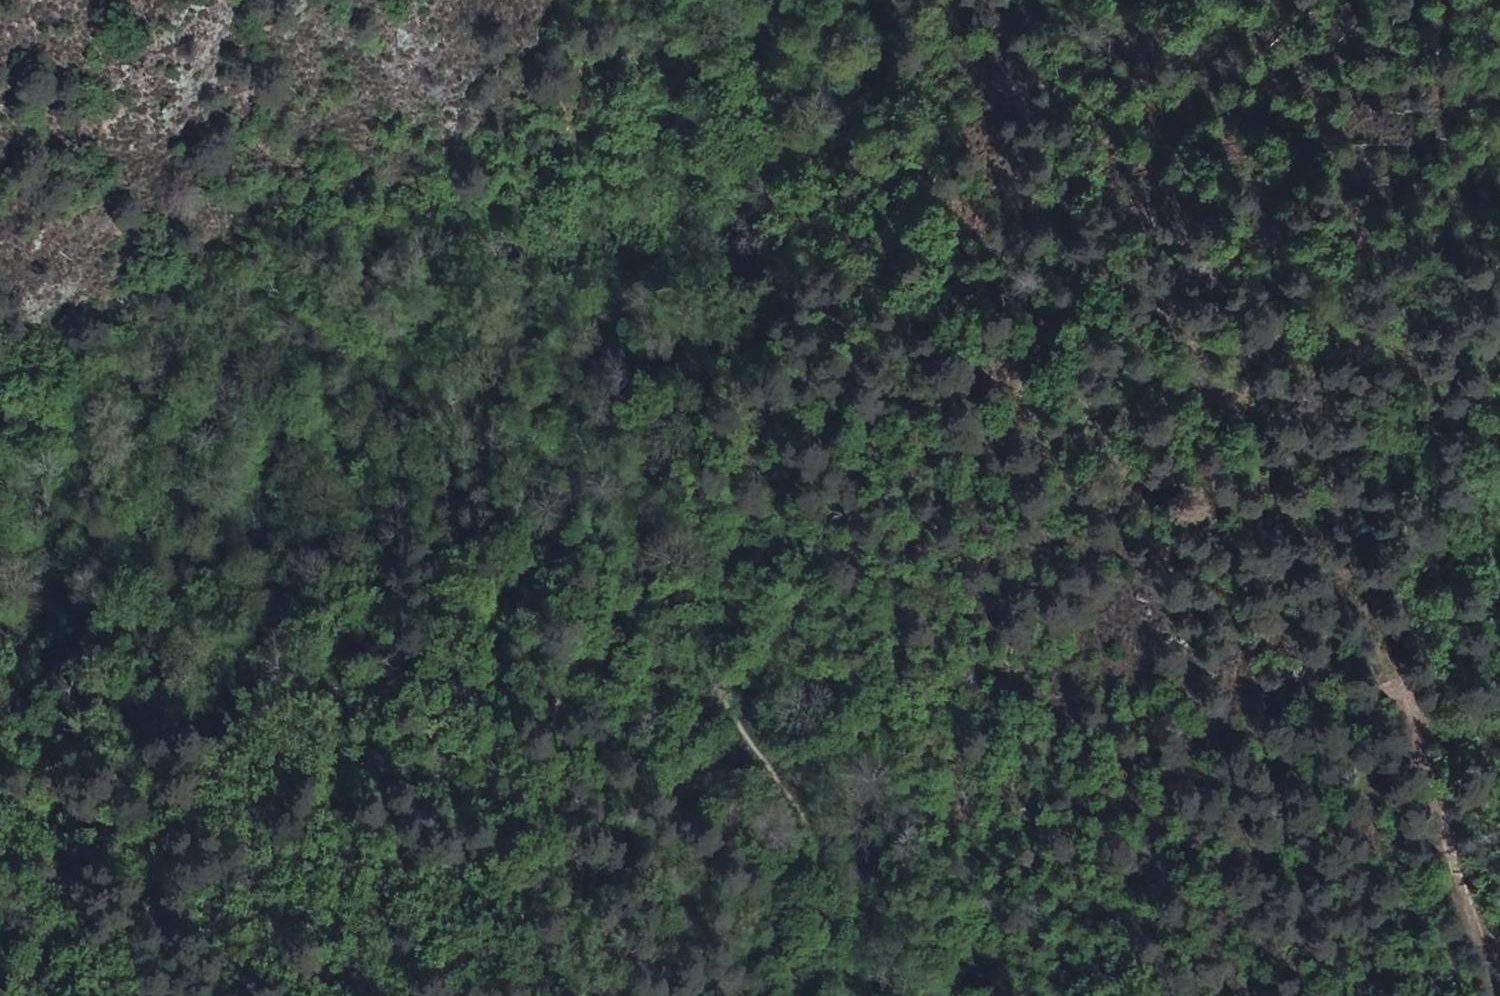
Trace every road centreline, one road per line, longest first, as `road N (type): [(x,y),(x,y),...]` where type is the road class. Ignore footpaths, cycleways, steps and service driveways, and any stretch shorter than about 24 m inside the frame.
road 1 (track): [(1361,753),(1405,710),(1490,995)]

